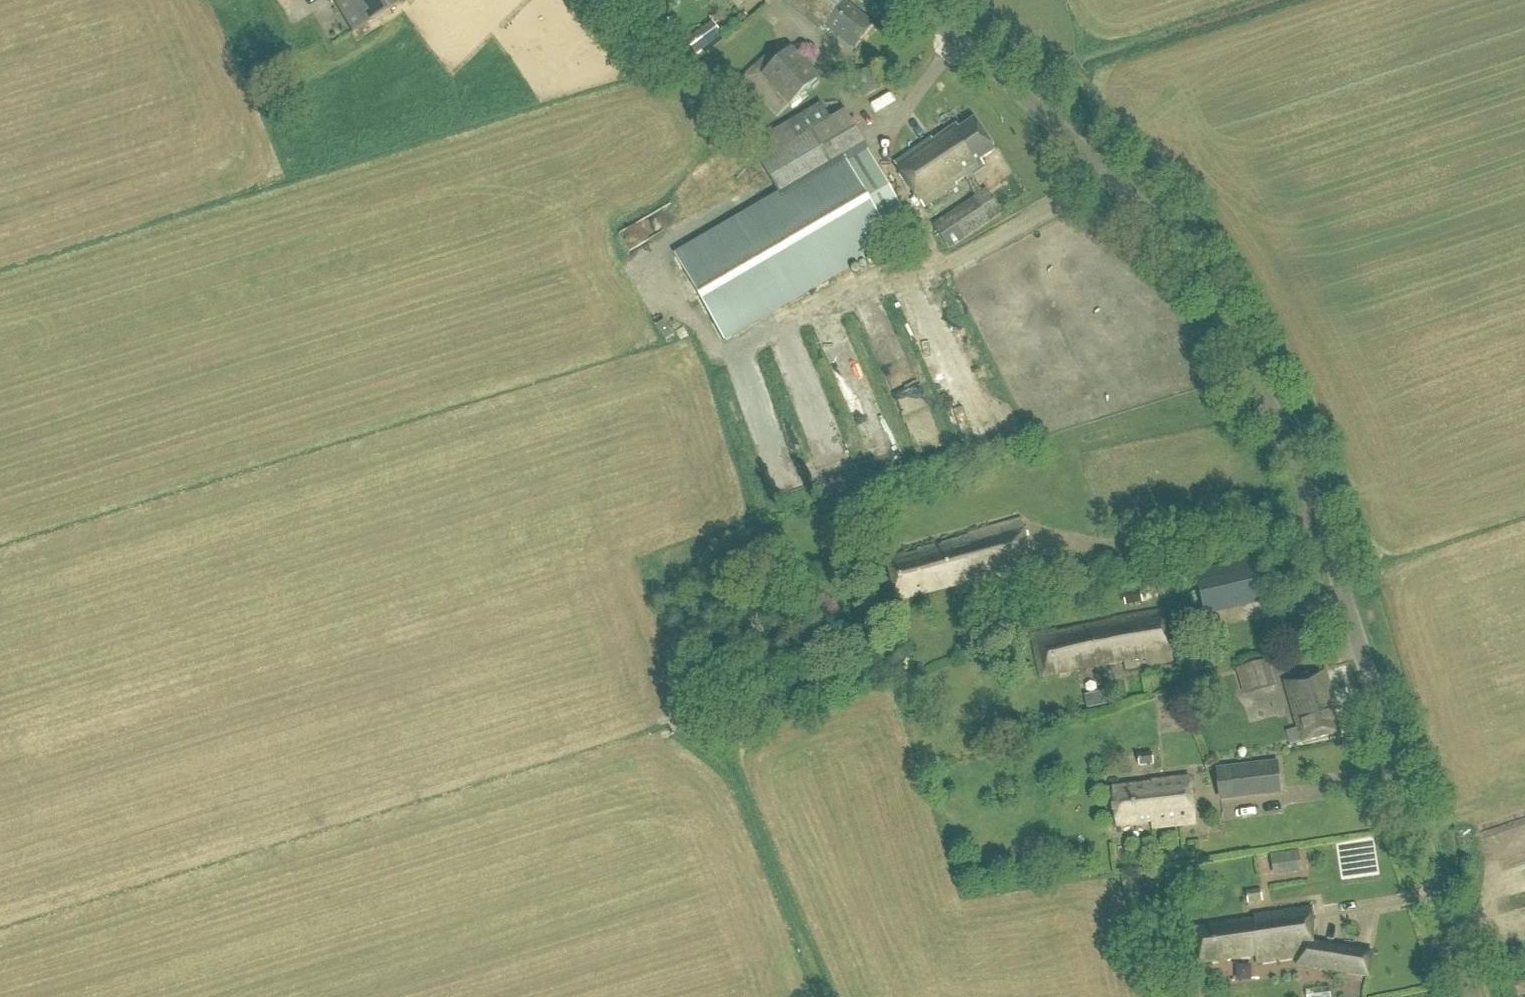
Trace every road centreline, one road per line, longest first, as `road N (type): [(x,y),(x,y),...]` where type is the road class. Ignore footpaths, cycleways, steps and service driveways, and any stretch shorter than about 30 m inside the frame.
road 1 (unclassified): [(1474,996),(1300,478),(1199,278),(1133,199),(972,46),(911,0)]

